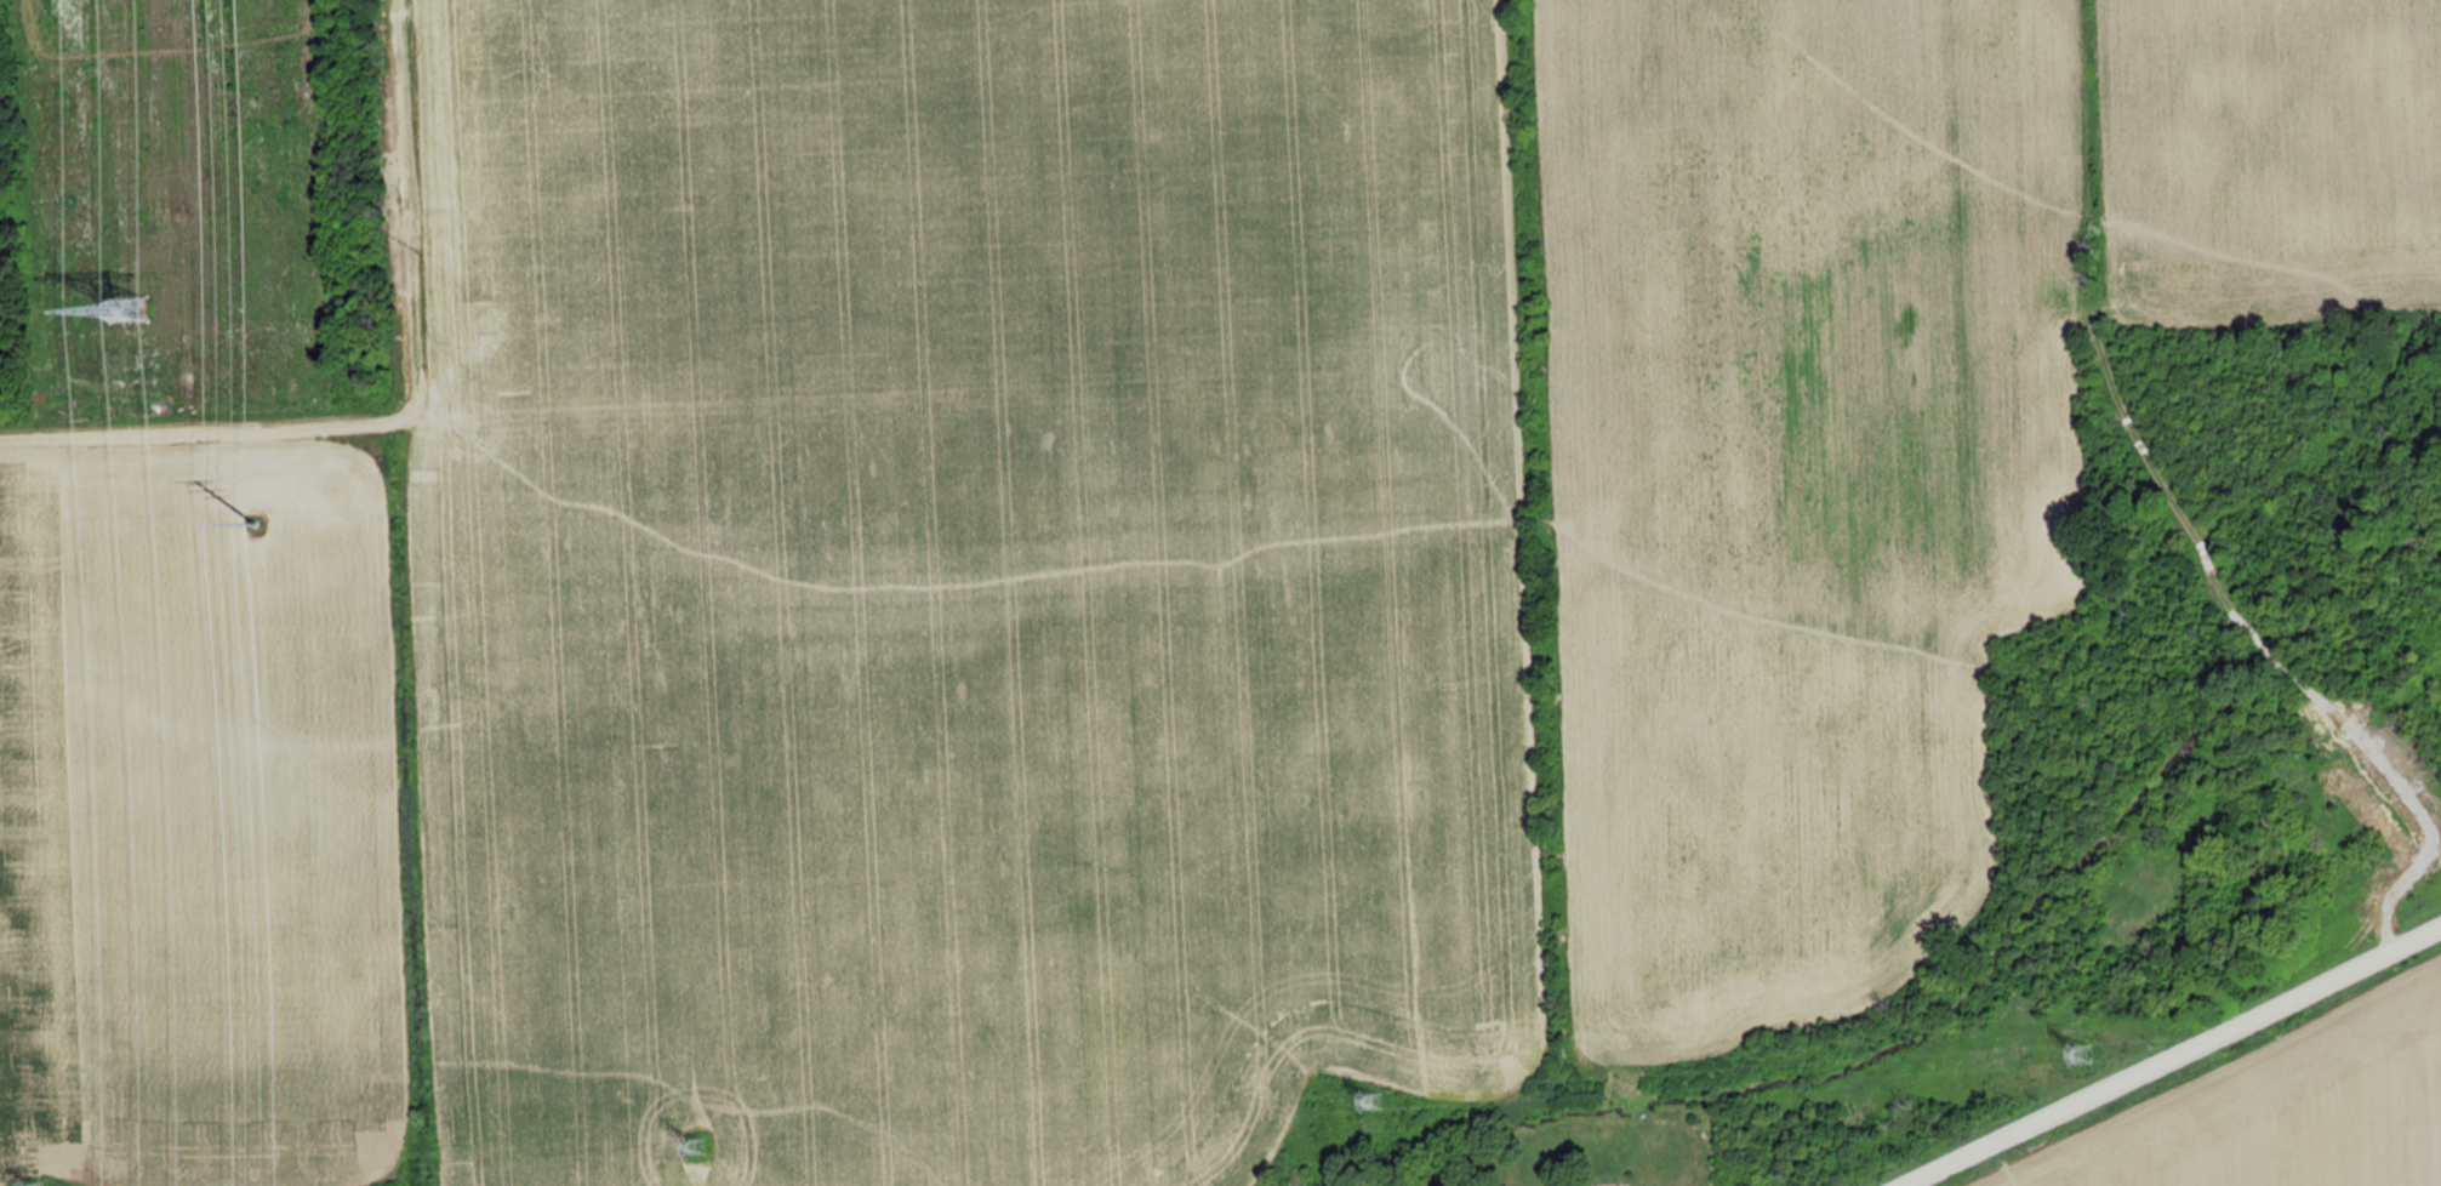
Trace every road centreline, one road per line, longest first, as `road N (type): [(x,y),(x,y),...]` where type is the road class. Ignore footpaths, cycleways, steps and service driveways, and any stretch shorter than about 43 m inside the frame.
road 1 (residential): [(1922,1185),(2440,932)]

